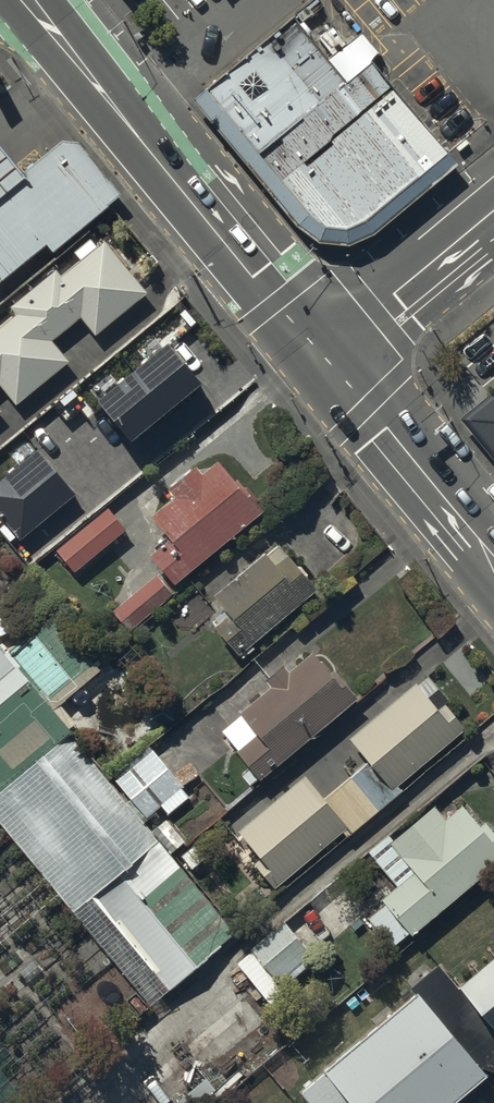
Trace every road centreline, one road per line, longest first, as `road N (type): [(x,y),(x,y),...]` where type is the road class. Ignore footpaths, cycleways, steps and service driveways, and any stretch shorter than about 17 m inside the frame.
road 1 (secondary): [(324,352),(36,0)]
road 2 (secondary): [(493,559),(324,352)]
road 3 (residential): [(324,352),(493,212)]

